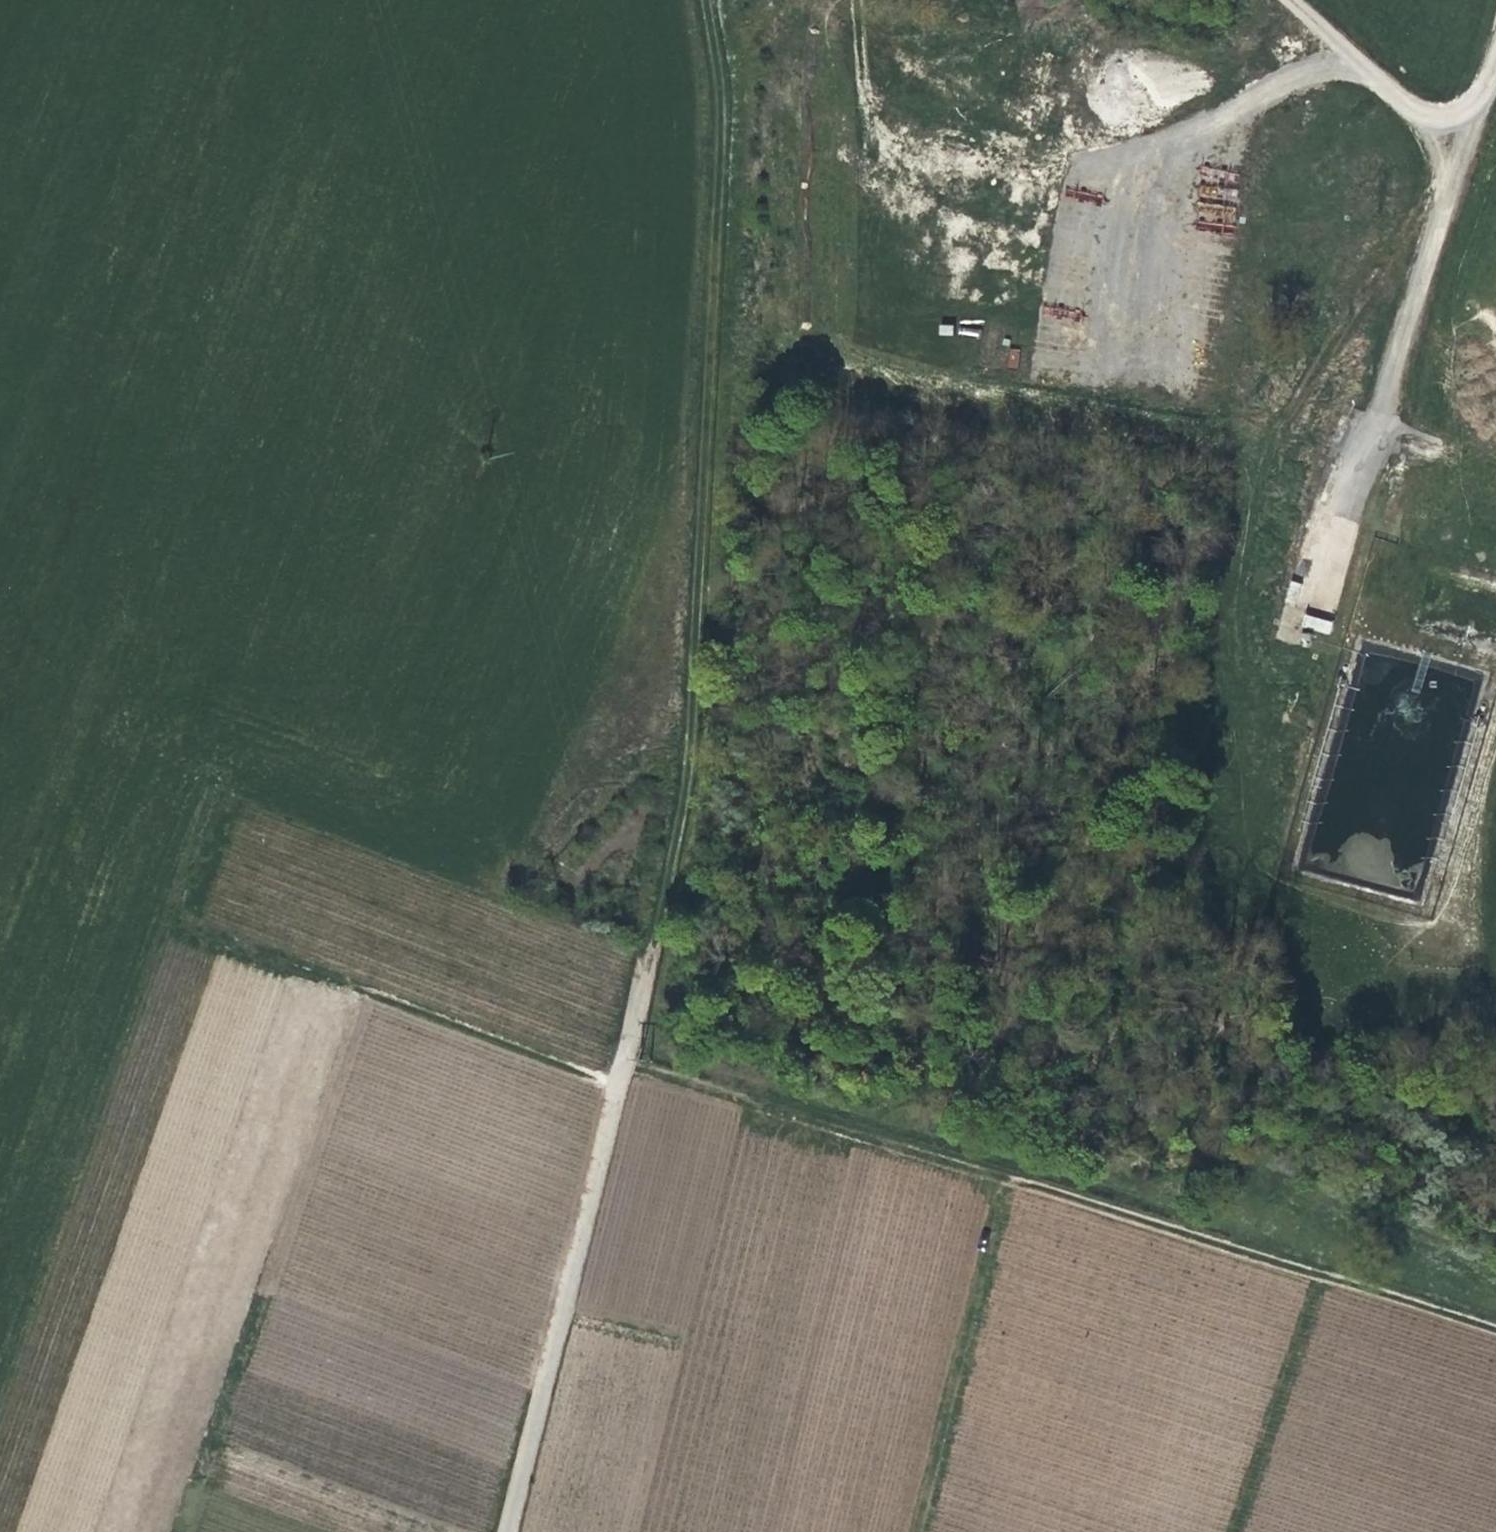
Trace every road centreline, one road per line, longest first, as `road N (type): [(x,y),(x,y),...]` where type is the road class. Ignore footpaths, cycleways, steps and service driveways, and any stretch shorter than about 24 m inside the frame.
road 1 (track): [(706,0),(718,137),(691,753),(622,1072)]
road 2 (track): [(618,1071),(1495,1337)]
road 3 (track): [(1450,116),(1458,157),(1330,579)]
road 4 (unclassified): [(508,1531),(618,1071)]
road 5 (track): [(1349,56),(1178,141),(1148,168),(1136,192),(1115,366)]

